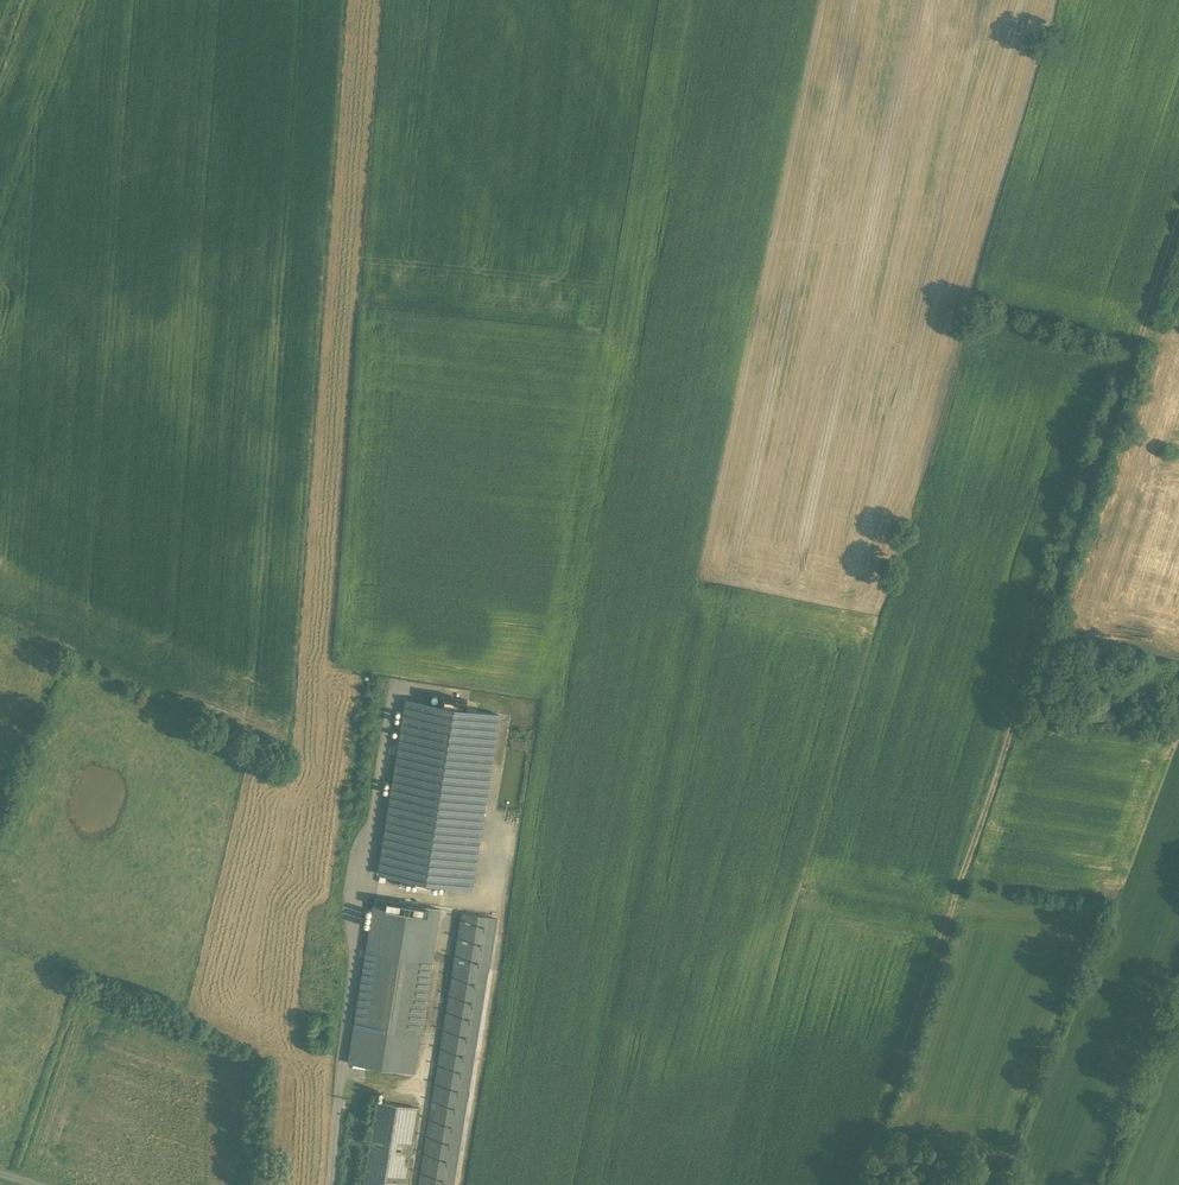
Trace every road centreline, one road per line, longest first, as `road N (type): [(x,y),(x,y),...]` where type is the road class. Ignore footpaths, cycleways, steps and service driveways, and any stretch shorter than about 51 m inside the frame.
road 1 (track): [(1178,212),(860,1184)]

